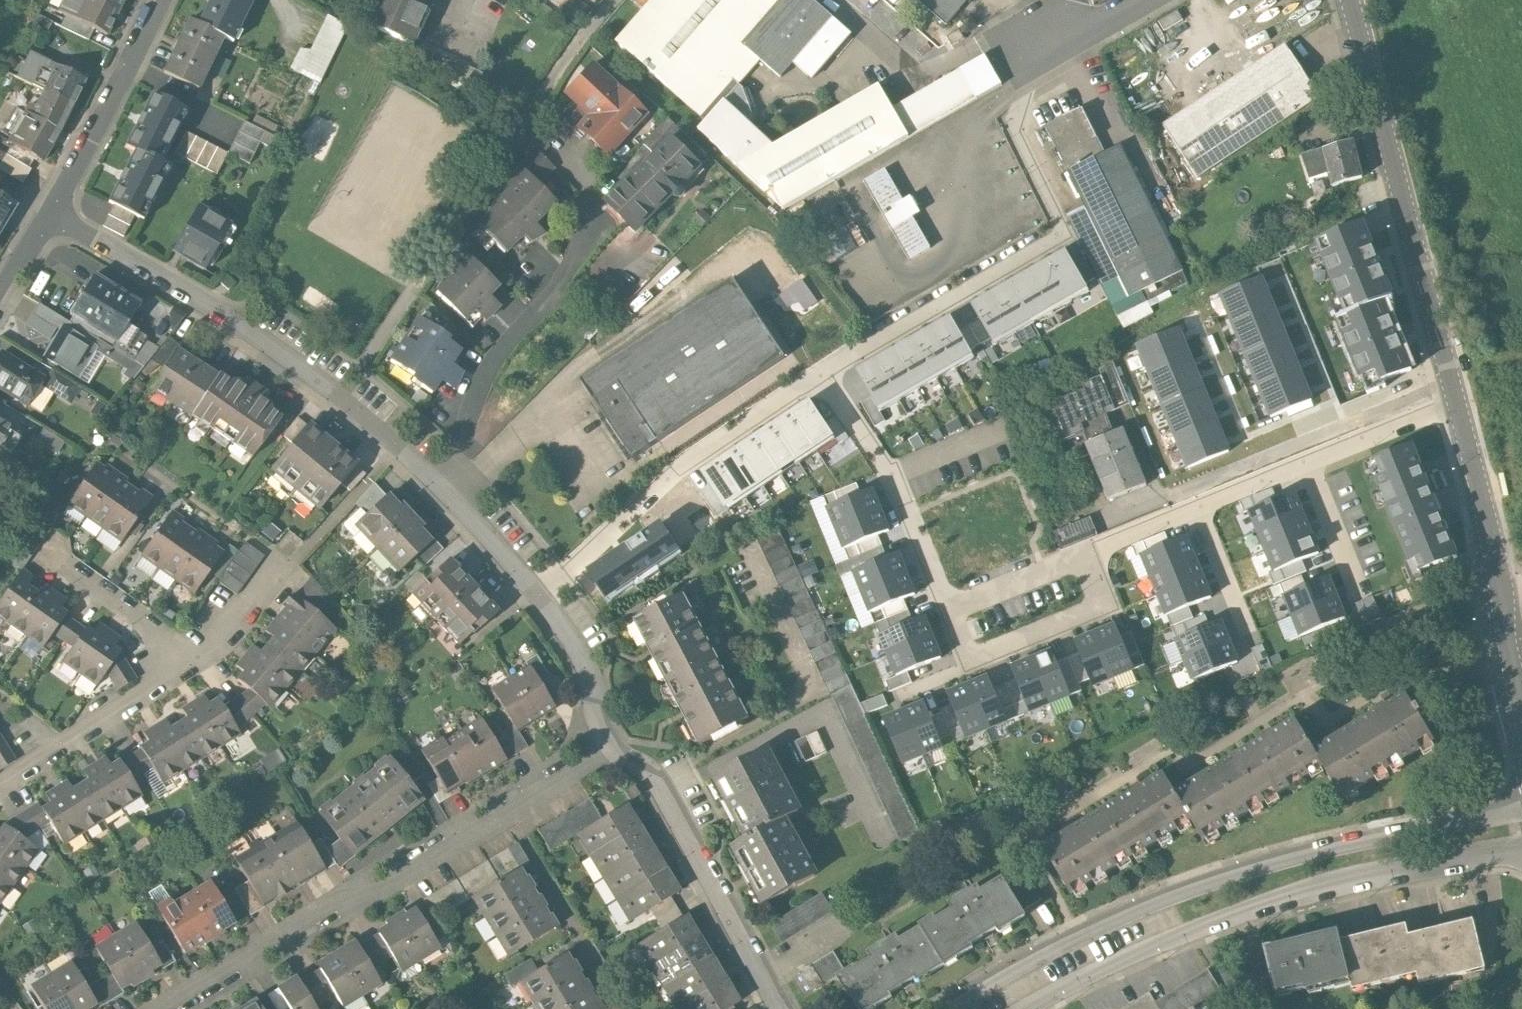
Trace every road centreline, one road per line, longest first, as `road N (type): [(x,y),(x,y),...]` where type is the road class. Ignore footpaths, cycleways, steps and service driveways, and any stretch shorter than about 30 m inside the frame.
road 1 (residential): [(53,216),(244,327),(342,396),(436,480),(538,599)]
road 2 (residential): [(1521,809),(1261,864),(1169,892),(1035,956),(947,1008)]
road 3 (residential): [(1026,1008),(1244,911),(1396,870),(1521,849)]
road 4 (residential): [(611,749),(173,1008)]
road 5 (residential): [(820,375),(1065,233),(1014,134),(1041,40)]
road 6 (tertiary): [(1353,0),(1457,399)]
road 7 (residential): [(1083,555),(1457,399)]
road 8 (residential): [(538,599),(670,474),(820,375)]
road 9 (residential): [(193,662),(285,564),(127,453)]
road 10 (residential): [(611,749),(656,779),(785,1008)]
road 11 (tertiary): [(1457,399),(1521,697)]
road 12 (residential): [(820,375),(891,475),(946,610)]
road 13 (residential): [(946,610),(968,662),(1103,607),(1083,555)]
road 14 (residential): [(161,0),(53,216)]
road 15 (residential): [(193,662),(57,559)]
road 16 (residential): [(538,599),(574,649),(611,749)]
road 17 (residential): [(64,747),(193,662)]
road 18 (residential): [(946,610),(1083,555)]

